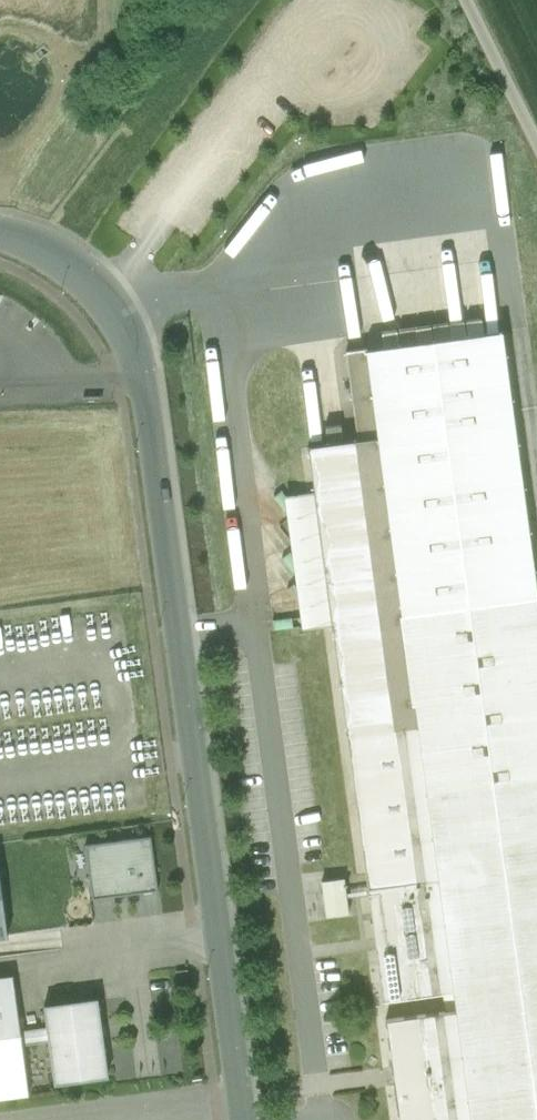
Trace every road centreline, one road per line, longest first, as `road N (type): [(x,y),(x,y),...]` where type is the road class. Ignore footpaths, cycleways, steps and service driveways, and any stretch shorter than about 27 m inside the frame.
road 1 (unclassified): [(0,233),(76,270),(113,315),(143,383),(244,1119)]
road 2 (track): [(468,0),(536,147)]

